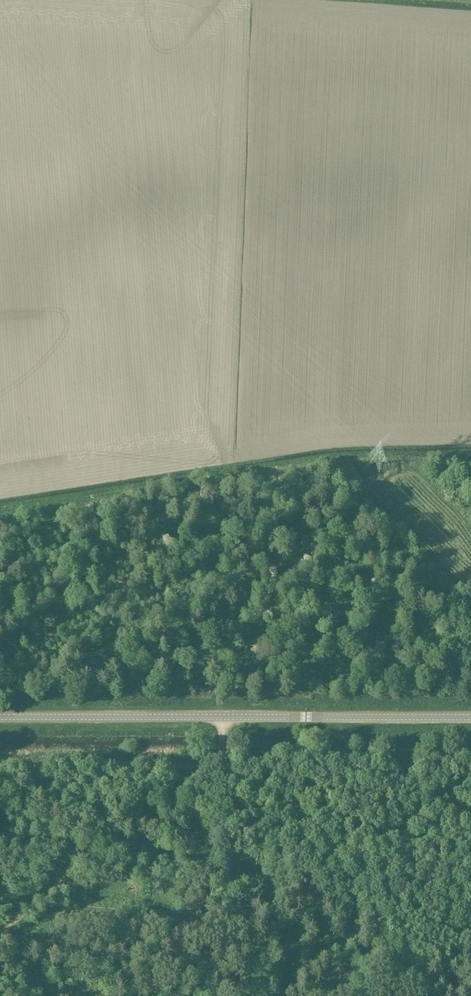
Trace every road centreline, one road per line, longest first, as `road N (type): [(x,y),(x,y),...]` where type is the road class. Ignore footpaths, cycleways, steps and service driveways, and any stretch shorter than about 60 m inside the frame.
road 1 (track): [(0,514),(322,463),(470,457)]
road 2 (track): [(470,763),(220,757),(0,768)]
road 3 (tertiary): [(470,718),(0,718)]
road 4 (track): [(0,933),(220,757)]
road 5 (track): [(219,480),(218,718)]
road 6 (track): [(0,863),(235,881)]
road 7 (track): [(235,881),(470,897)]
road 8 (track): [(221,718),(235,881)]

